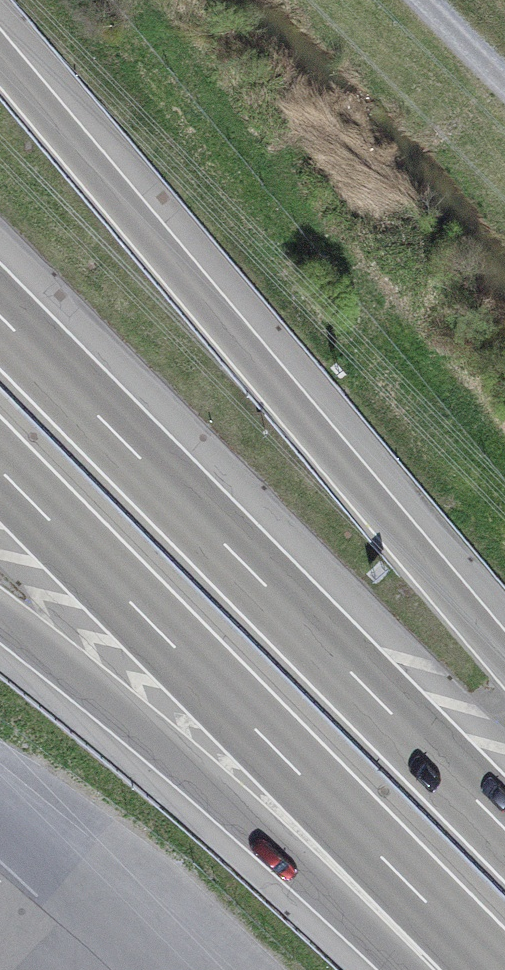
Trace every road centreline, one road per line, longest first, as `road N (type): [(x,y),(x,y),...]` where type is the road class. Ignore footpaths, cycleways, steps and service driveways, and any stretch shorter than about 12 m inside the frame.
road 1 (motorway): [(504,654),(0,49)]
road 2 (motorway): [(504,828),(0,316)]
road 3 (motorway): [(0,471),(492,969)]
road 4 (motorway): [(0,620),(463,969)]
road 5 (unclassified): [(0,812),(165,969)]
road 6 (track): [(504,91),(416,0)]

